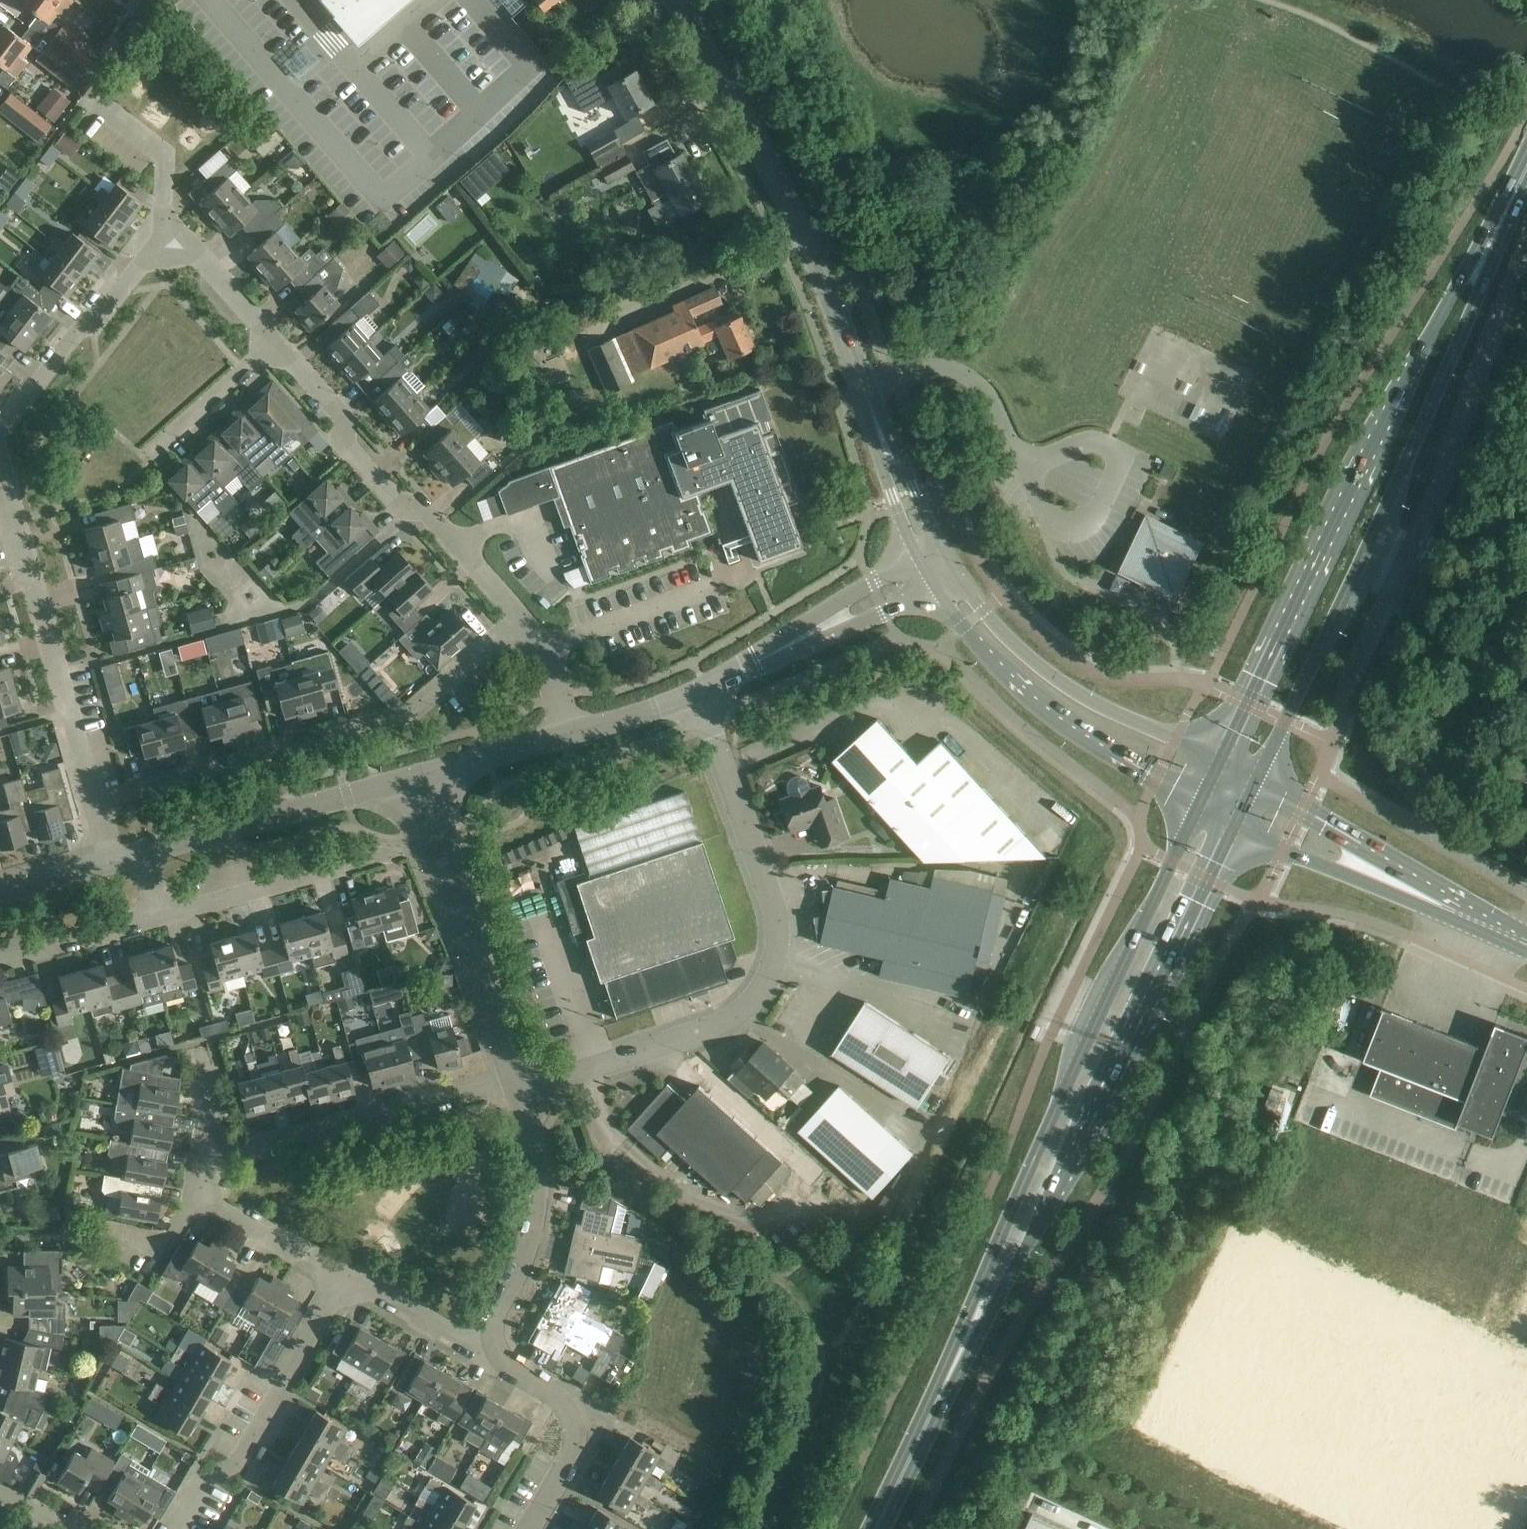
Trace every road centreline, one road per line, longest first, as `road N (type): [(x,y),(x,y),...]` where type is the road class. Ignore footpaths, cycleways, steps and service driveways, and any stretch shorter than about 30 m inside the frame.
road 1 (primary): [(1199,805),(1041,1141),(955,1363)]
road 2 (primary): [(1257,778),(1408,457),(1502,221)]
road 3 (primary): [(1502,221),(1458,284),(1355,479),(1221,759)]
road 4 (primary): [(955,1363),(1098,1110),(1235,824)]
road 5 (unclassified): [(516,1073),(551,1078),(711,1027),(762,989),(778,921),(703,693)]
road 6 (residential): [(94,799),(407,714),(519,615)]
road 7 (tertiary): [(877,421),(818,261),(676,0)]
road 8 (residential): [(274,340),(197,251),(144,256),(0,432)]
road 9 (residential): [(519,615),(431,517),(393,497),(352,447),(339,414),(274,340)]
road 10 (tertiary): [(928,571),(1024,695),(1146,779),(1199,805)]
road 11 (tertiary): [(1221,759),(1059,681),(1008,638),(946,561)]
road 12 (residential): [(94,799),(0,479)]
road 13 (residential): [(173,1528),(202,1479),(245,1452),(346,1271)]
road 14 (residential): [(213,1153),(516,1073)]
road 15 (residential): [(492,1339),(535,1200),(534,1142),(516,1073)]
road 16 (unclassified): [(141,854),(399,781)]
road 17 (unclassified): [(703,693),(928,571)]
road 18 (residential): [(159,918),(395,853)]
road 19 (residential): [(527,1528),(572,1450),(573,1417),(557,1395),(498,1358),(492,1339)]
road 20 (tertiary): [(1448,908),(1329,817),(1257,778)]
road 21 (tertiary): [(1235,824),(1333,869),(1448,908)]
road 22 (primary): [(876,1528),(955,1363)]
road 23 (residential): [(516,1073),(455,903)]
road 24 (residential): [(274,340),(149,459)]
road 25 (residential): [(346,1271),(196,1196)]
road 26 (residential): [(0,962),(159,918)]
road 27 (residential): [(492,1339),(460,1338),(346,1271)]
road 28 (tertiary): [(877,421),(893,498),(928,571)]
road 29 (tertiary): [(946,561),(877,421)]
road 30 (unclassified): [(435,771),(570,733)]
road 31 (unclassified): [(570,733),(703,693)]
road 32 (unclassified): [(399,781),(437,883),(455,903)]
road 33 (unclassified): [(455,903),(455,844),(435,771)]
road 34 (residential): [(570,733),(545,648),(519,615)]

